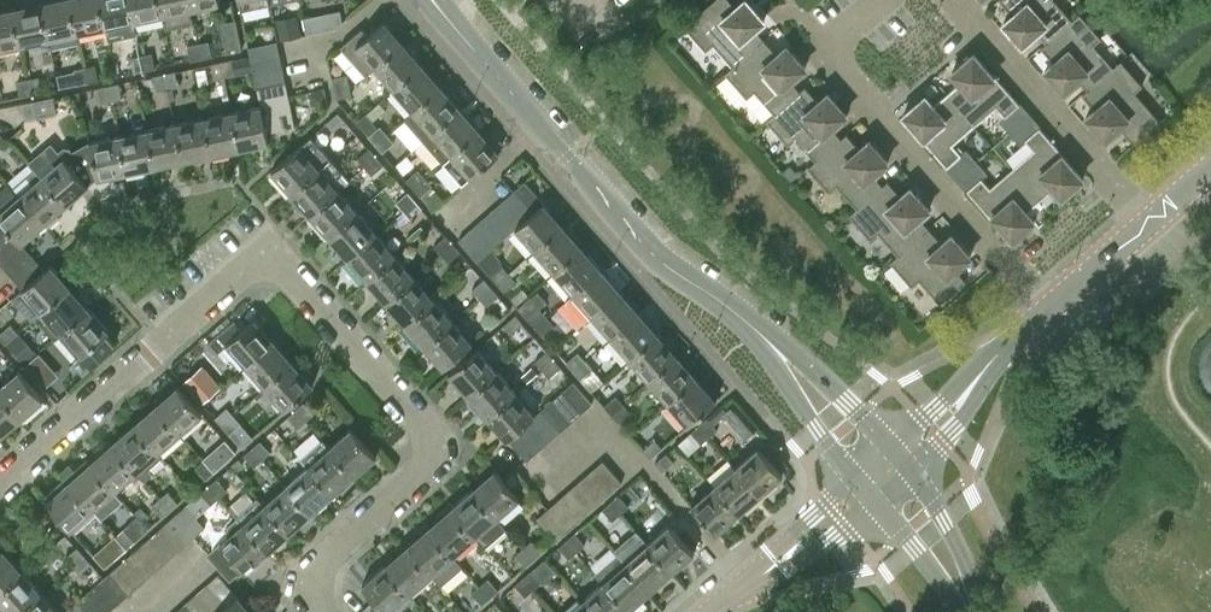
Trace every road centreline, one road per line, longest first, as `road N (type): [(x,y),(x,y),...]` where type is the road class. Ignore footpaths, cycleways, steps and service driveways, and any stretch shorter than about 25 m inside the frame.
road 1 (residential): [(325,611),(302,585),(442,450),(268,248),(0,481)]
road 2 (tertiary): [(882,475),(782,356),(622,220),(434,0)]
road 3 (residential): [(901,0),(833,56),(1046,307)]
road 4 (residential): [(1147,216),(965,0)]
road 5 (residential): [(882,475),(1046,307)]
road 6 (residential): [(706,611),(789,555),(882,475)]
road 7 (tertiary): [(972,611),(919,519),(882,475)]
road 8 (residential): [(1046,307),(1147,216)]

